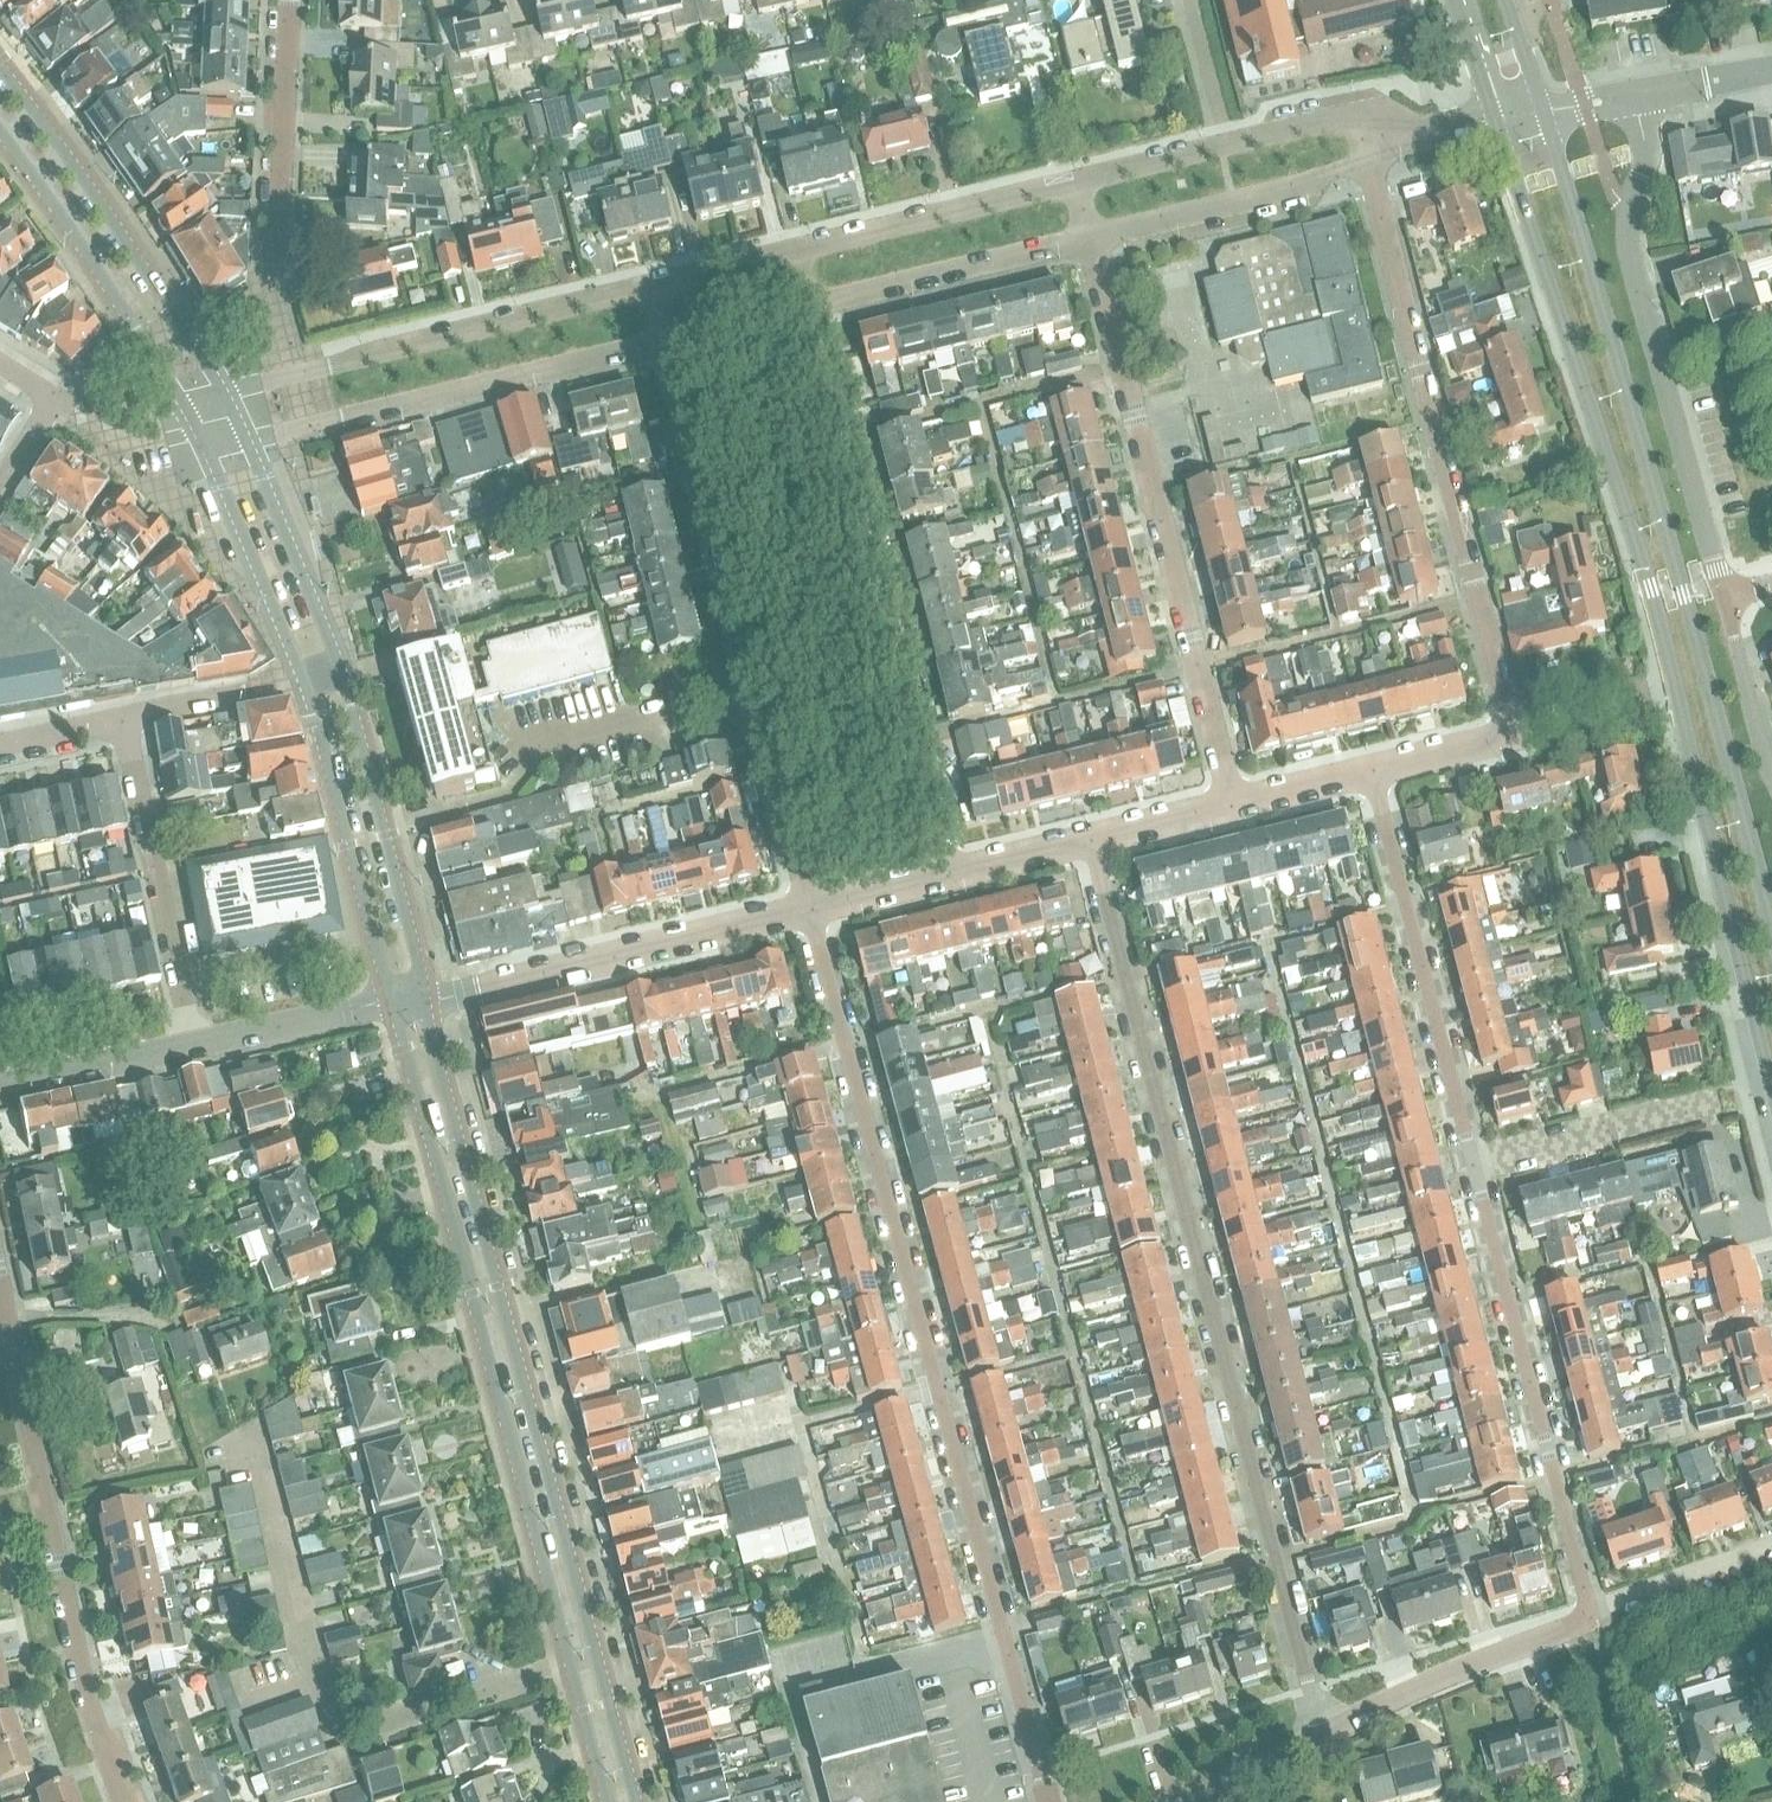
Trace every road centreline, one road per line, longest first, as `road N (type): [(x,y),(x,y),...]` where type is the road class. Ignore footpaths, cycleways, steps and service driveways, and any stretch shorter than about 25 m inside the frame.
road 1 (secondary): [(1495,119),(1653,590),(1771,1074)]
road 2 (residential): [(812,909),(1049,1801)]
road 3 (residential): [(1091,841),(1324,1734)]
road 4 (secondary): [(1771,912),(1544,110)]
road 5 (tertiary): [(638,1801),(428,1000)]
road 6 (residential): [(1367,167),(1513,736),(1371,772)]
road 7 (tertiary): [(389,1003),(567,1665)]
road 8 (residential): [(1091,237),(1230,805)]
road 9 (residential): [(673,342),(812,909)]
road 10 (residential): [(953,875),(806,311)]
road 11 (residential): [(126,1801),(92,1720),(0,1288)]
road 12 (residential): [(1723,596),(1628,235),(1643,175),(1636,97)]
road 13 (residential): [(1473,1165),(1589,1611)]
road 14 (tertiary): [(239,413),(157,281),(0,62)]
road 15 (residential): [(1371,772),(1473,1165)]
road 16 (residential): [(428,1000),(812,909)]
road 17 (residential): [(661,284),(294,373)]
road 18 (residential): [(306,426),(673,342)]
road 19 (residential): [(294,373),(270,271),(286,0)]
road 20 (tertiary): [(0,137),(192,426)]
road 21 (tertiary): [(428,1000),(344,670)]
road 22 (residential): [(194,1046),(123,719)]
road 23 (tertiary): [(301,681),(389,1003)]
road 24 (residential): [(806,311),(1091,237)]
road 25 (residential): [(1324,1734),(1574,1626),(1589,1611)]
road 26 (residential): [(1077,184),(793,254)]
road 27 (residential): [(567,1665),(350,1730),(330,1715),(314,1681)]
road 28 (residential): [(1091,237),(1367,167)]
road 29 (tertiary): [(344,670),(239,413)]
road 30 (tertiary): [(192,426),(301,681)]
road 31 (residential): [(1473,1165),(1718,1103)]
road 32 (residential): [(314,1681),(251,1441)]
road 33 (residential): [(194,1046),(389,1003)]
road 34 (residential): [(0,1086),(194,1046)]
road 35 (residential): [(1589,1611),(1771,1545)]
road 36 (residential): [(123,719),(301,681)]
road 37 (residential): [(1771,767),(1723,596)]
road 38 (residential): [(1389,141),(1356,117),(1226,148)]
road 39 (residential): [(1226,148),(1077,184)]
road 40 (residential): [(192,426),(114,442),(51,404)]
road 41 (residential): [(1226,148),(1187,0)]
road 42 (residential): [(812,909),(953,875)]
road 43 (residential): [(1230,805),(1371,772)]
road 44 (residential): [(1091,841),(1230,805)]
road 45 (residential): [(953,875),(1091,841)]
road 46 (tertiary): [(567,1665),(604,1801)]
road 47 (residential): [(1636,97),(1771,72)]
road 48 (residential): [(673,342),(806,311)]
road 49 (residential): [(1205,1801),(1324,1734)]
road 50 (residential): [(793,254),(661,284)]
road 51 (residential): [(0,746),(123,719)]
road 52 (secondary): [(1454,0),(1495,119)]

